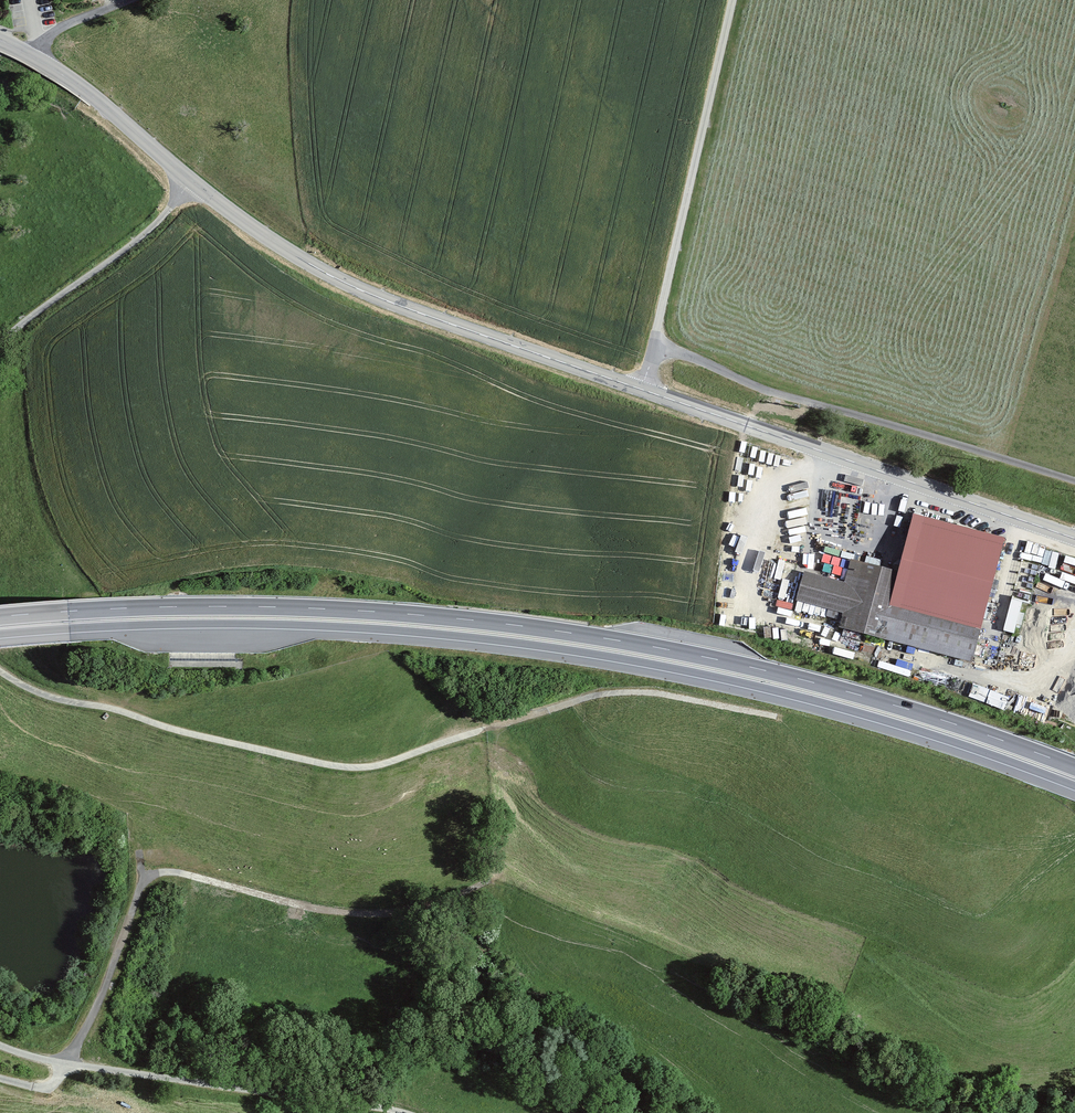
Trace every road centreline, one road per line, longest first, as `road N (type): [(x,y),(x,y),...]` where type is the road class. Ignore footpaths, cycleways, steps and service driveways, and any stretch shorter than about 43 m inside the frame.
road 1 (secondary): [(1074,539),(348,284),(237,216),(87,92),(30,57)]
road 2 (trunk): [(0,634),(267,624),(560,649),(802,698),(1074,786)]
road 3 (trunk): [(1074,767),(806,681),(563,632),(266,607),(0,617)]
road 4 (track): [(0,671),(64,701),(358,767),(608,694),(652,693),(777,717)]
road 5 (track): [(654,344),(775,393),(1074,481)]
road 6 (track): [(397,1112),(67,1064),(0,1045)]
road 7 (track): [(145,881),(181,873),(306,906),(381,914),(458,897),(489,880)]
road 8 (track): [(0,1077),(51,1084),(67,1064),(145,881),(139,851)]
road 9 (track): [(0,345),(151,228),(192,181)]

